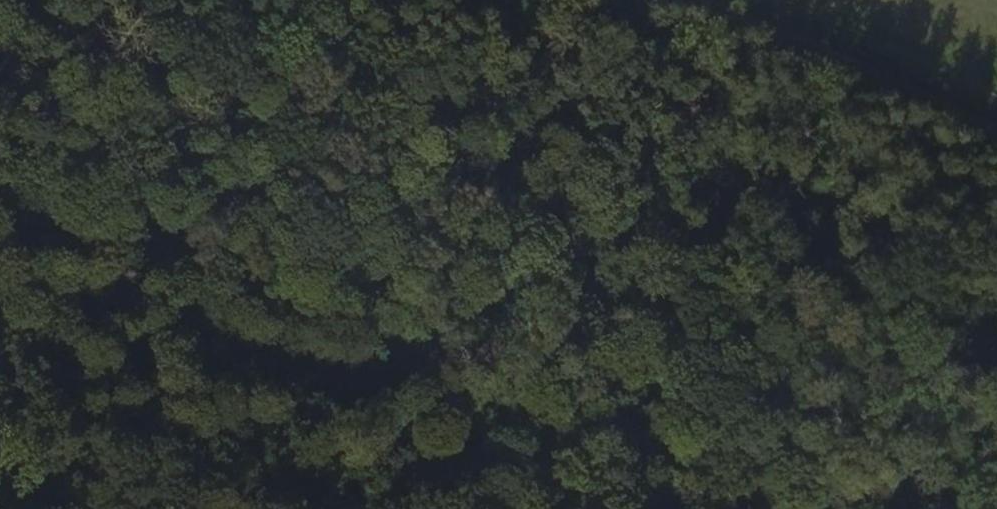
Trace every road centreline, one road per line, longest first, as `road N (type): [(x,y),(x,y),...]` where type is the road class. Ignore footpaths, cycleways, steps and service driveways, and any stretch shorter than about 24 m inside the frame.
road 1 (track): [(996,127),(701,0)]

